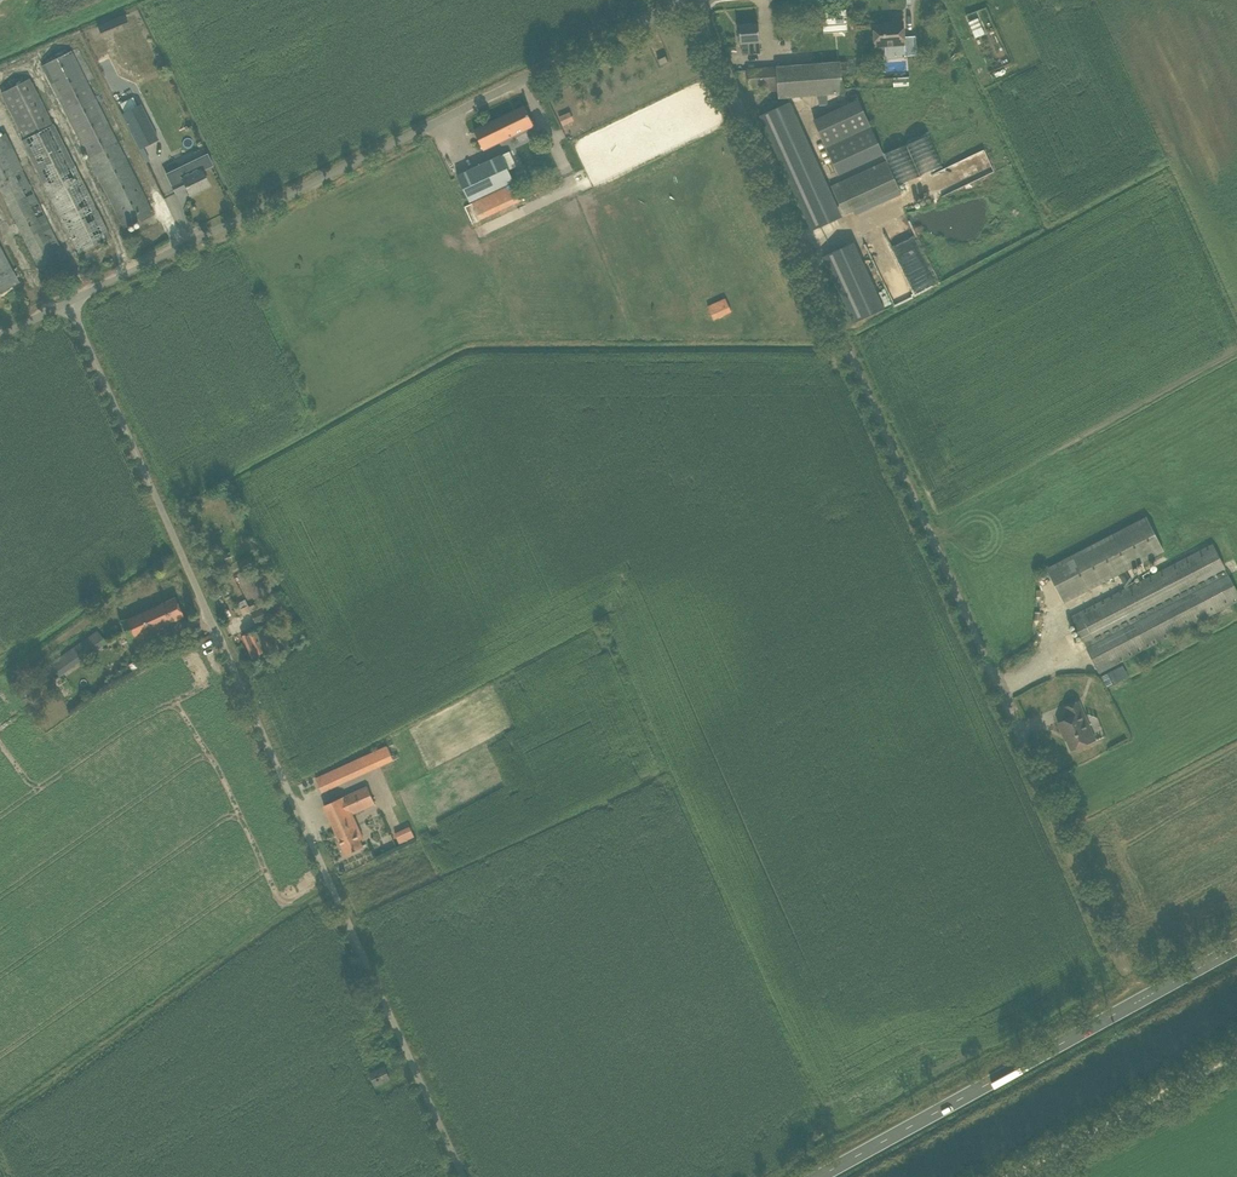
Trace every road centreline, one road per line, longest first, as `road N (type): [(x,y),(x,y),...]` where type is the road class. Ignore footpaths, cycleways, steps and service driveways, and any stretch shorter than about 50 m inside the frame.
road 1 (unclassified): [(464,1176),(69,303)]
road 2 (unclassified): [(1024,746),(691,0)]
road 3 (unclassified): [(69,303),(689,0)]
road 4 (primary): [(821,1176),(1236,948)]
road 5 (track): [(1236,1054),(1011,1176)]

